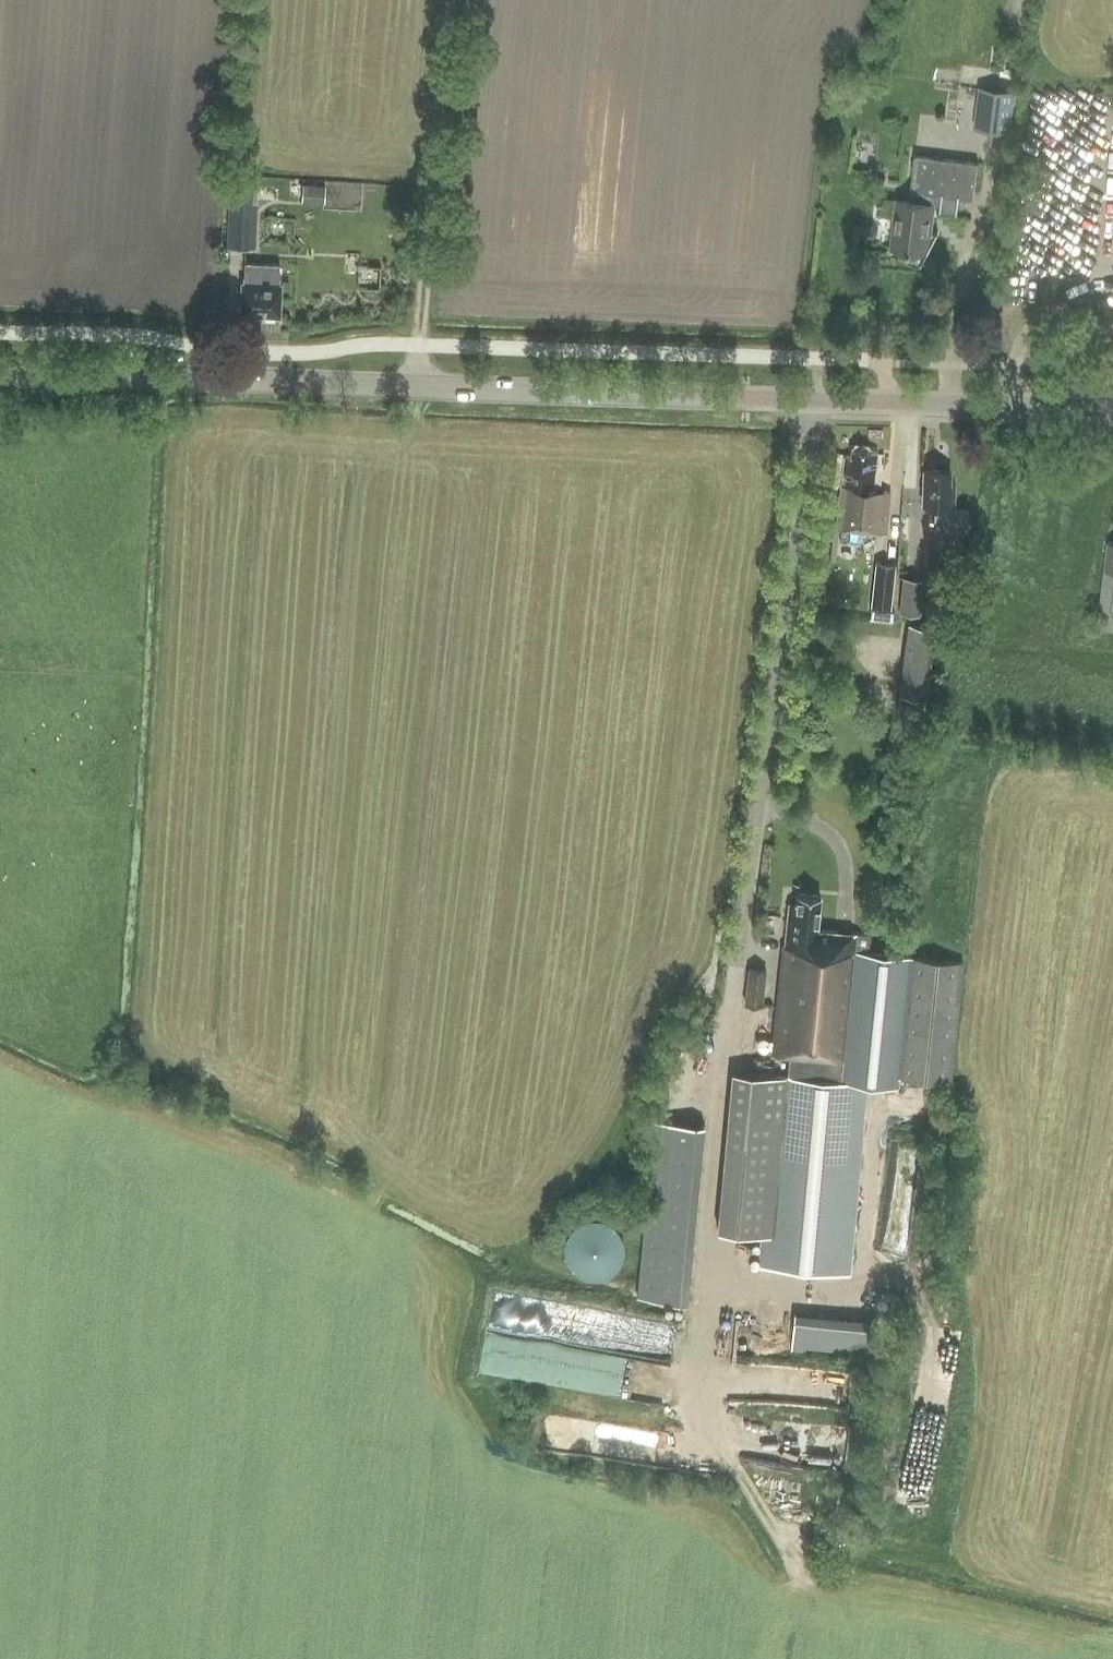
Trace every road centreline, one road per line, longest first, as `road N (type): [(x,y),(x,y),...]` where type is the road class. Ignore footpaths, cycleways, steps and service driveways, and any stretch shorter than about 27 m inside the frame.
road 1 (secondary): [(1112,412),(0,377)]

